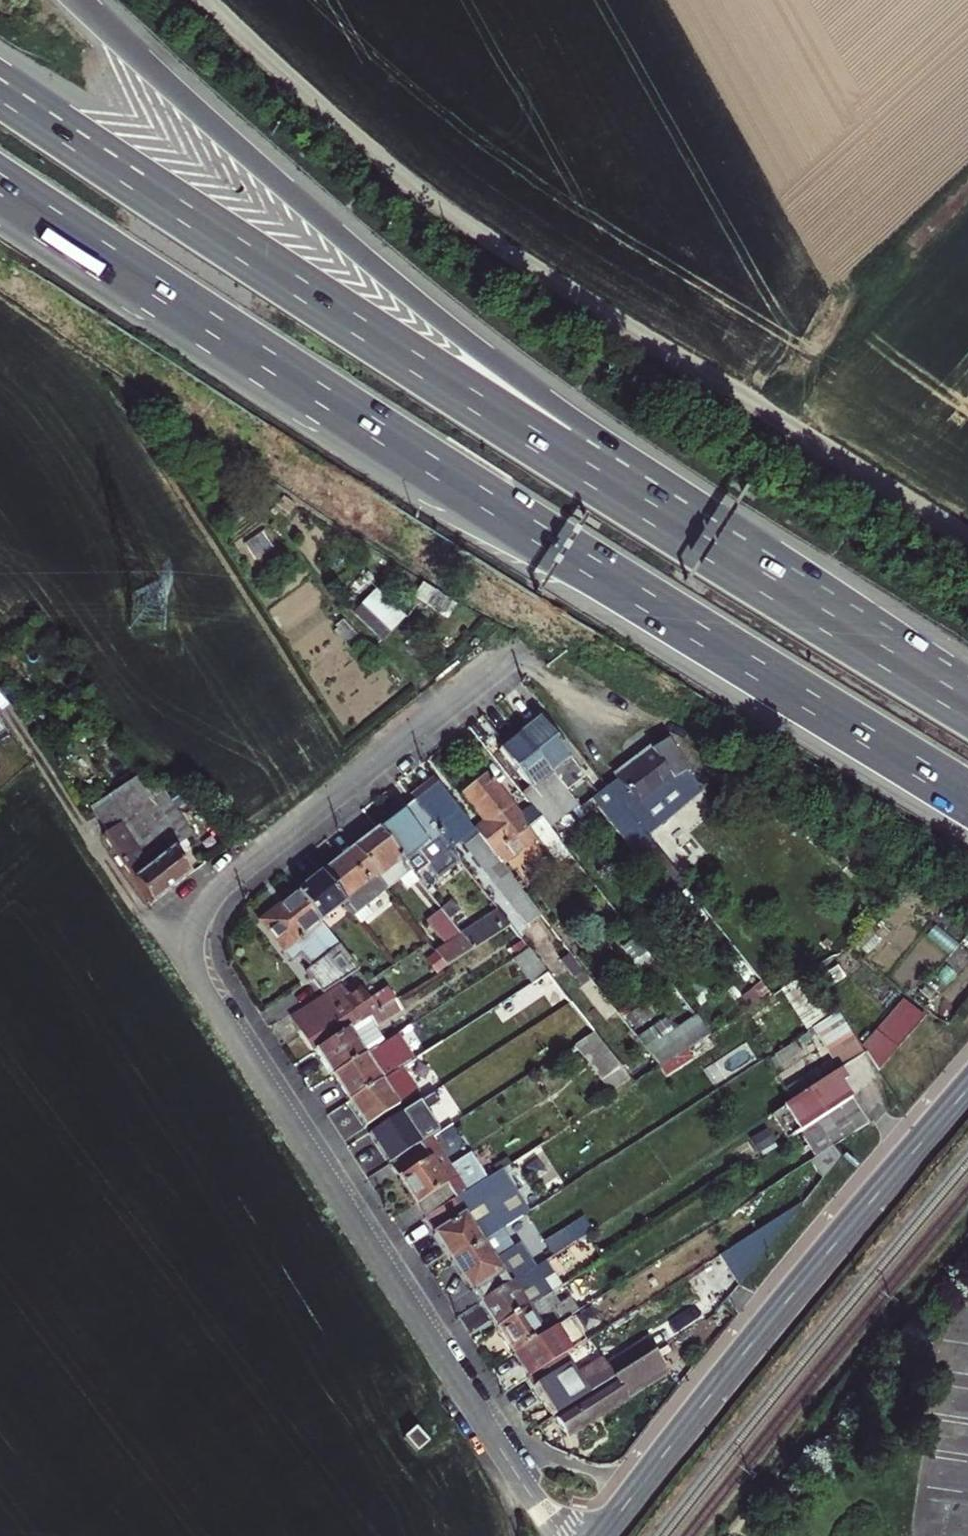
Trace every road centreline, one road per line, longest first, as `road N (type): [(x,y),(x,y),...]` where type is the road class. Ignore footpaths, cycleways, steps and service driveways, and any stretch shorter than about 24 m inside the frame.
road 1 (motorway): [(0,185),(967,800)]
road 2 (unclassified): [(967,541),(393,165),(303,95),(205,0)]
road 3 (motorway): [(768,586),(0,89)]
road 4 (motorway): [(768,586),(312,213),(82,0)]
road 5 (residential): [(191,970),(561,1535)]
road 6 (tertiary): [(604,1535),(783,1306),(967,1089)]
road 7 (residential): [(512,656),(210,888),(191,918),(191,970)]
road 8 (residential): [(191,970),(0,699)]
road 9 (motorway): [(967,710),(768,586)]

